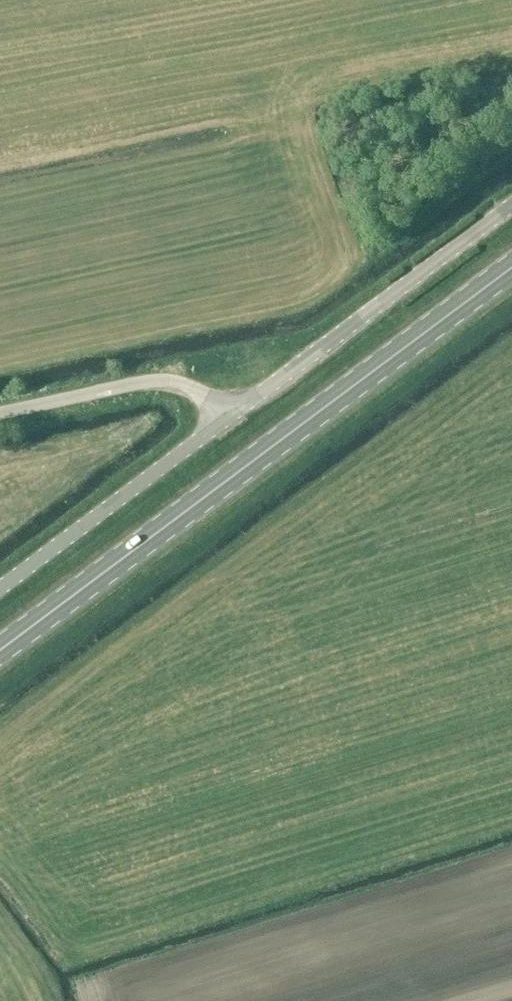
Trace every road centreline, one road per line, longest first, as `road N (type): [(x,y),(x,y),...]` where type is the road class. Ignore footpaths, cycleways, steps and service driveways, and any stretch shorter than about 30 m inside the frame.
road 1 (primary): [(0,651),(511,268)]
road 2 (unclassified): [(227,421),(511,205)]
road 3 (unclassified): [(0,590),(227,421)]
road 4 (unclassified): [(0,413),(161,382),(199,393),(227,421)]

